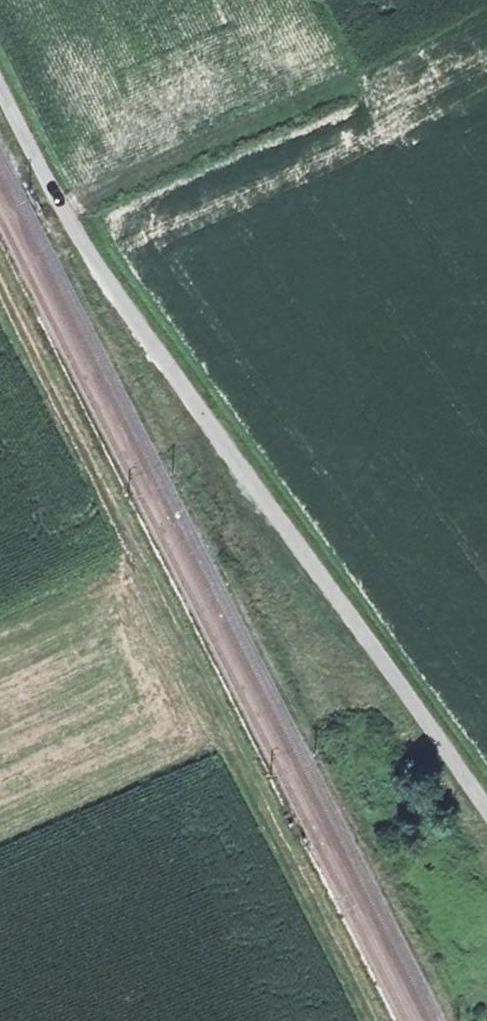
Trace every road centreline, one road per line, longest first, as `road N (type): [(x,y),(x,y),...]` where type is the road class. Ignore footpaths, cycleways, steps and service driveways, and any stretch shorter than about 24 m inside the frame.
road 1 (unclassified): [(486,811),(71,229),(0,85)]
road 2 (track): [(0,287),(372,1020)]

